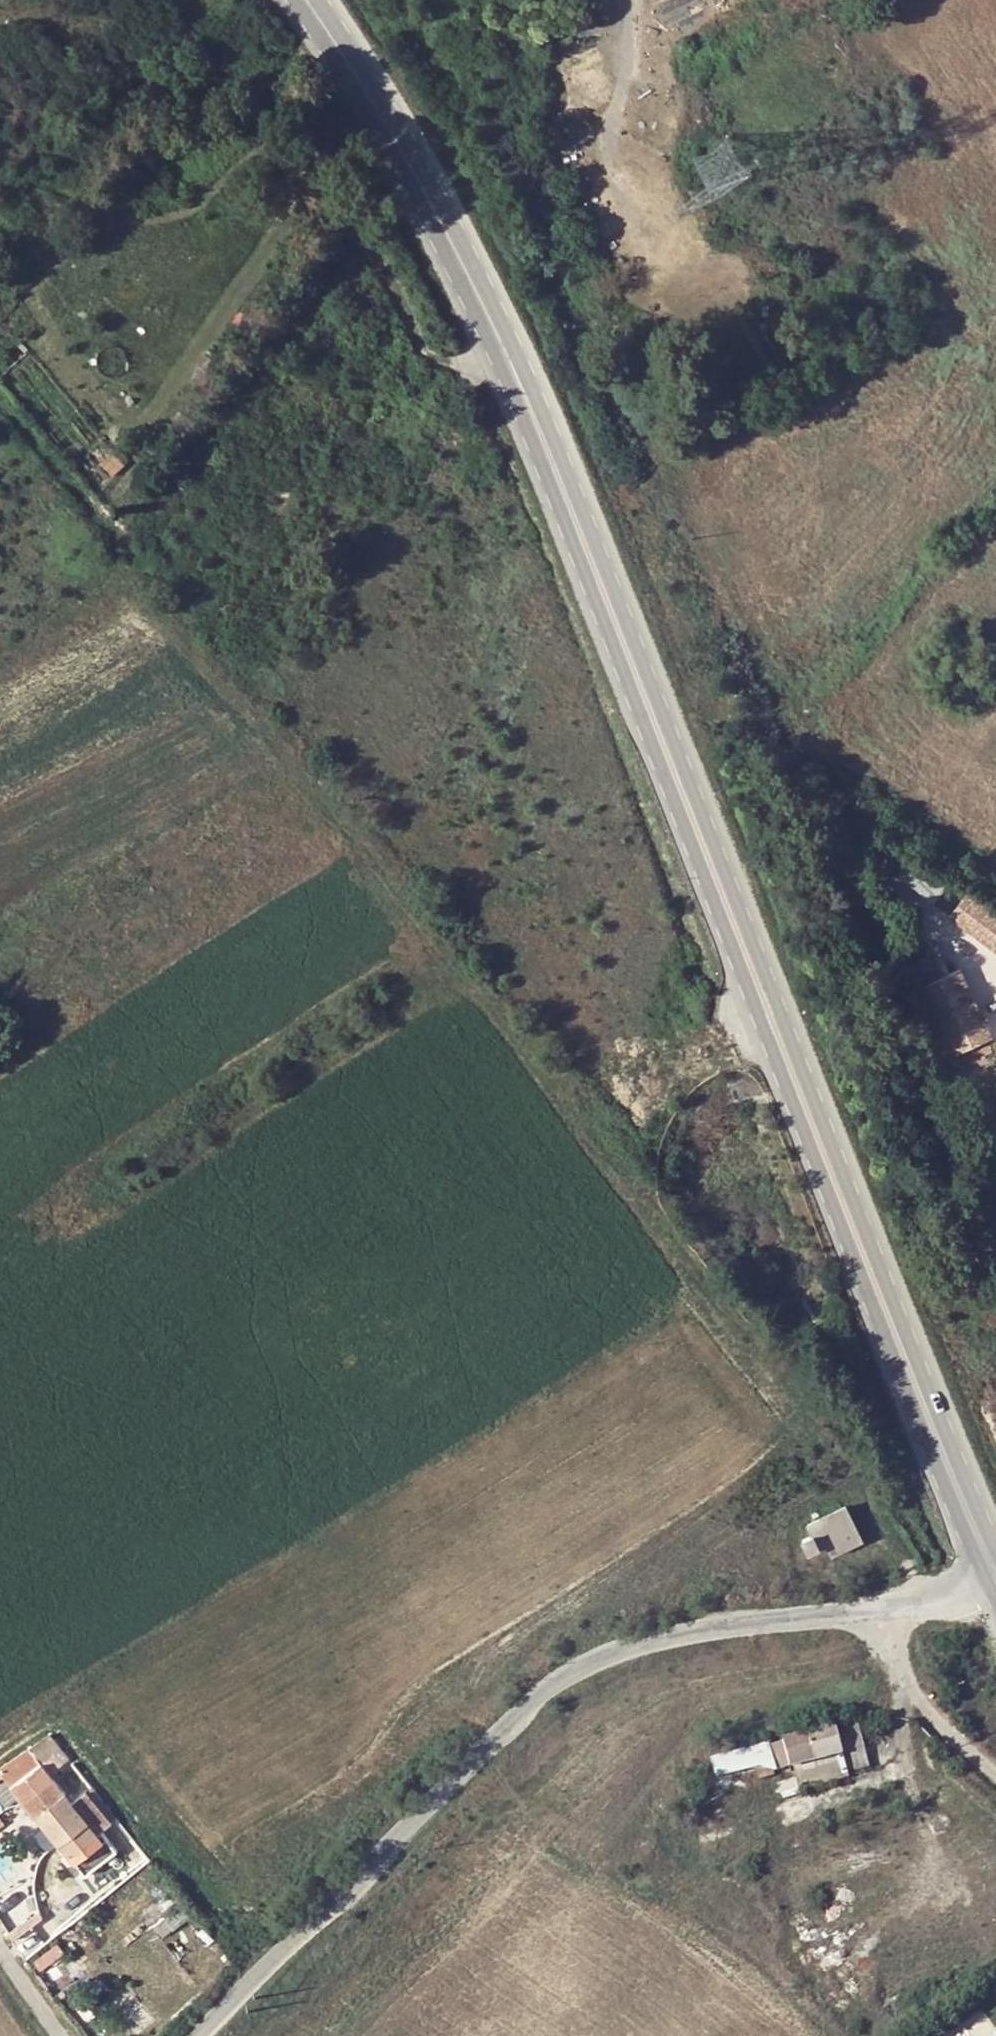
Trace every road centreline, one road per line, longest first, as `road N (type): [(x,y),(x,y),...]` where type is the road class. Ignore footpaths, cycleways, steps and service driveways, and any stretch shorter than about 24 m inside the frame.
road 1 (tertiary): [(995,1572),(498,332),(305,0)]
road 2 (unclassified): [(199,2035),(541,1693),(592,1659),(731,1626),(874,1611),(995,1584)]
road 3 (track): [(635,0),(614,172),(657,251)]

